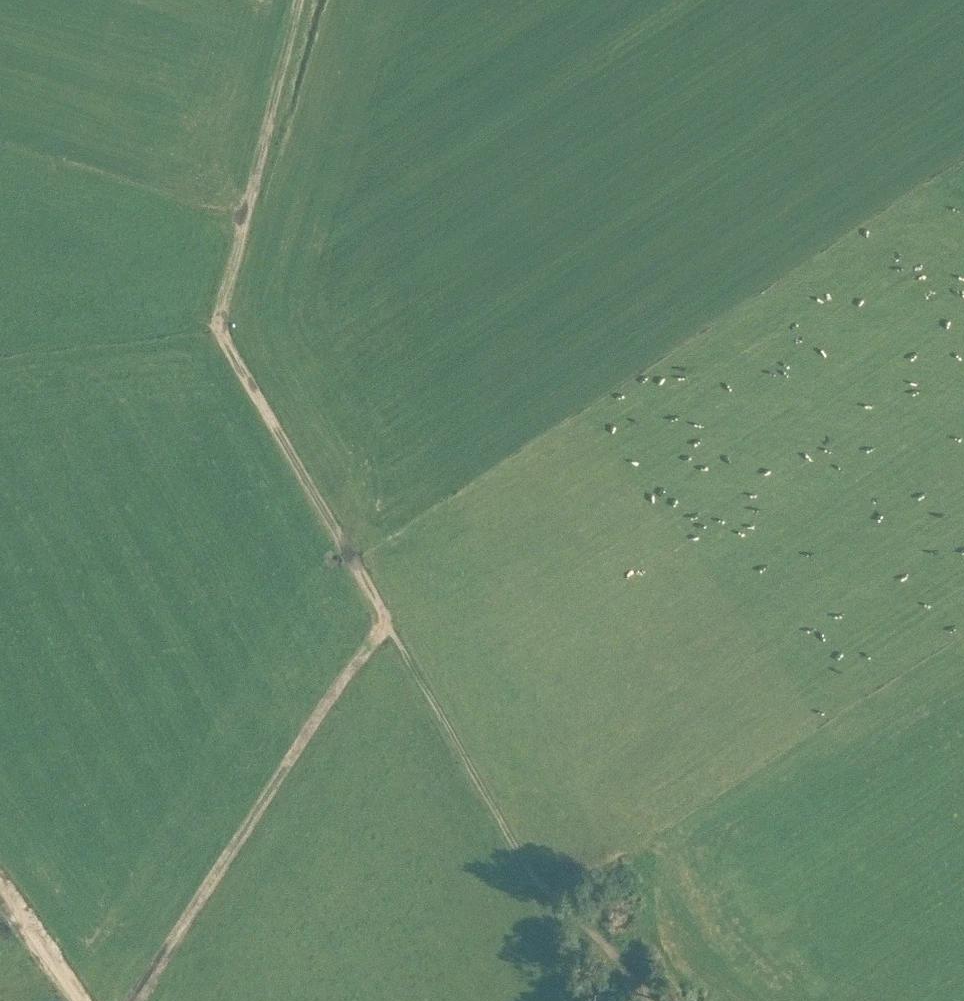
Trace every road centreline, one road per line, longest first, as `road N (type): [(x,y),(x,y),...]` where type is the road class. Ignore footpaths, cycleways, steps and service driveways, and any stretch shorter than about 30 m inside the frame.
road 1 (track): [(303,0),(217,323),(383,601),(384,620),(138,1000)]
road 2 (track): [(81,1000),(0,881)]

